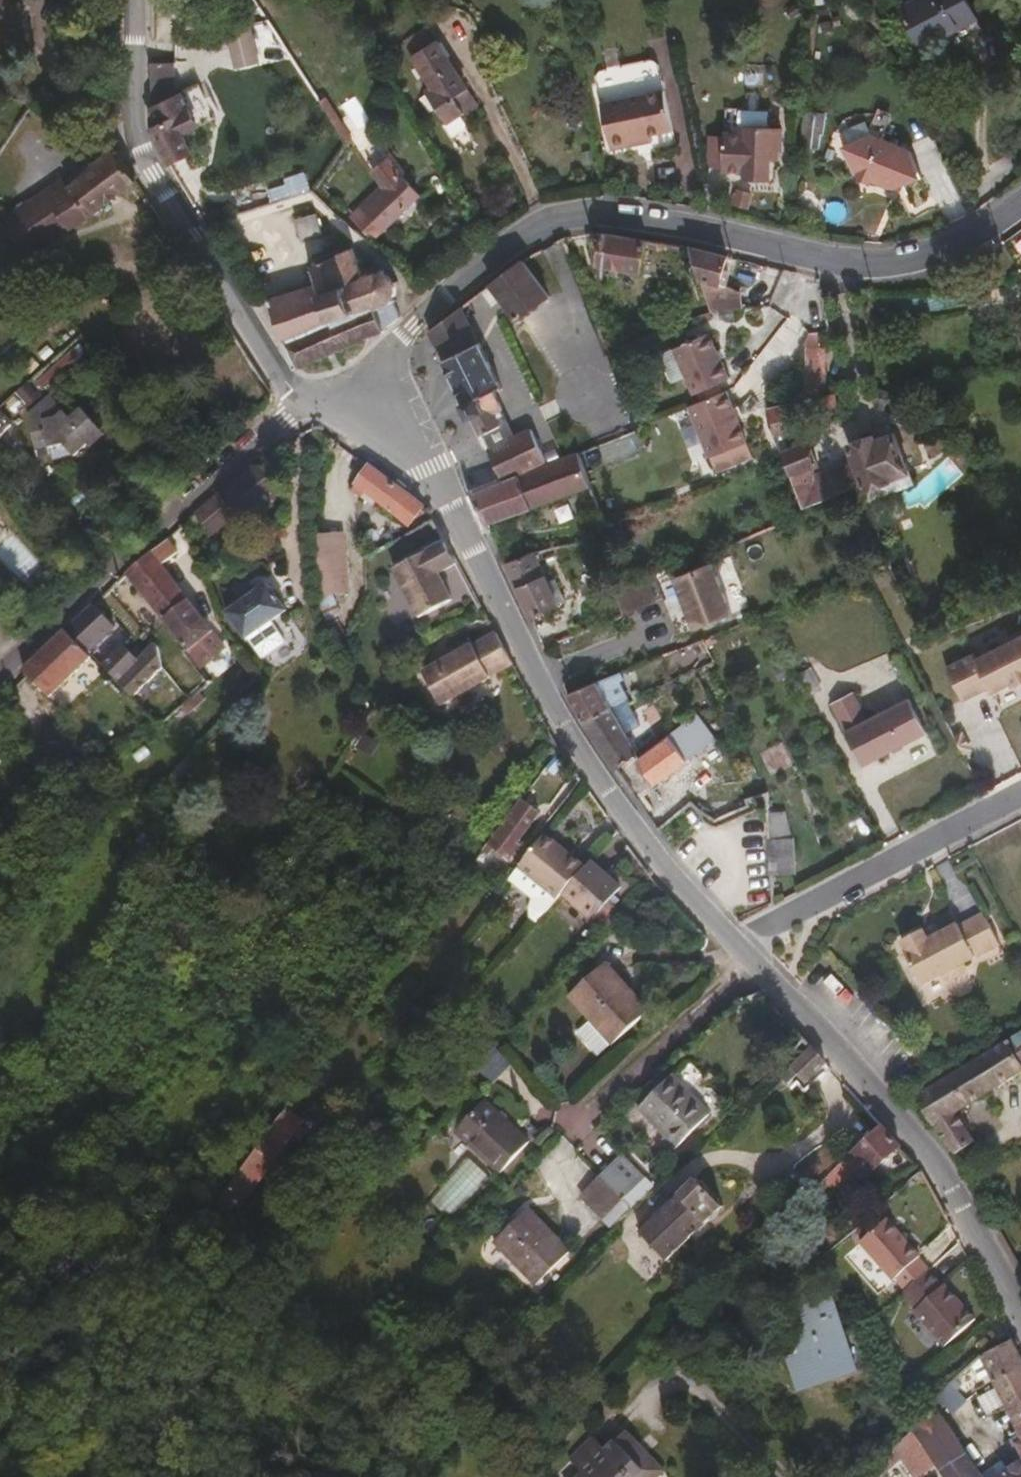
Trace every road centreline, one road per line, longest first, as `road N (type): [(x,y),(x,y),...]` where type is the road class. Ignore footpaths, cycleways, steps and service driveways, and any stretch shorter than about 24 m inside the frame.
road 1 (unclassified): [(379,413),(430,469),(575,747),(675,881),(934,1158),(1020,1320)]
road 2 (residential): [(379,413),(395,352),(411,326),(547,219),(596,211),(869,264),(920,254),(1020,202)]
road 3 (unclassified): [(133,0),(139,146),(300,400)]
road 4 (residential): [(300,400),(0,677)]

